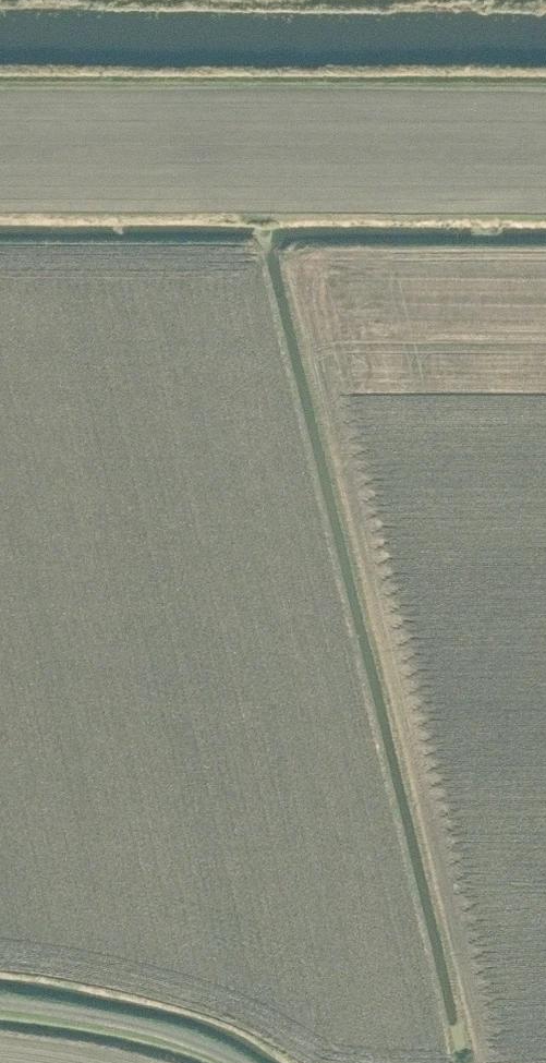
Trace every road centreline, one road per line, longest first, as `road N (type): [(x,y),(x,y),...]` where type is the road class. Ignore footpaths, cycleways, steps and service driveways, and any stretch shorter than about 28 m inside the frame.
road 1 (unclassified): [(240,1062),(174,1033),(0,1004)]

